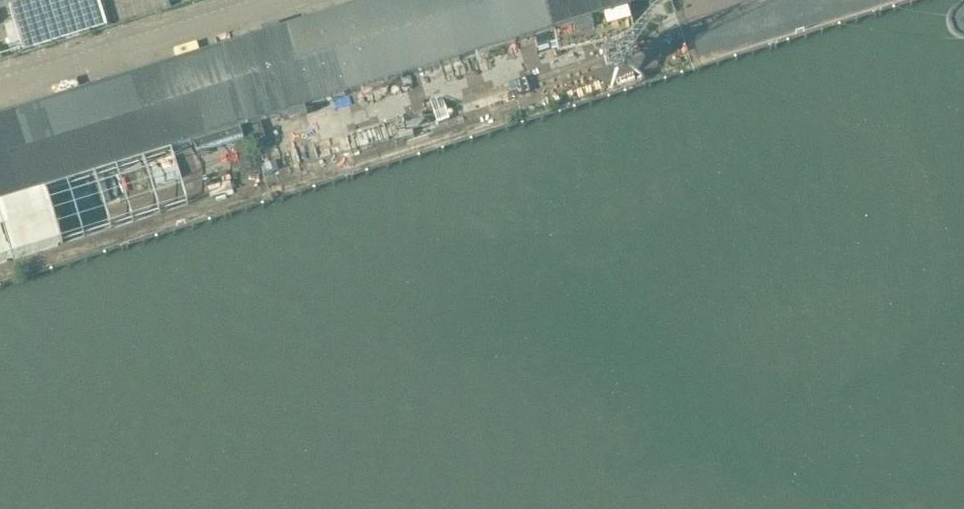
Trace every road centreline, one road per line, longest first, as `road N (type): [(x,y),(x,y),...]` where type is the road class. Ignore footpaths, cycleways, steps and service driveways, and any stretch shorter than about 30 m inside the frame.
road 1 (unclassified): [(0,90),(293,0)]

